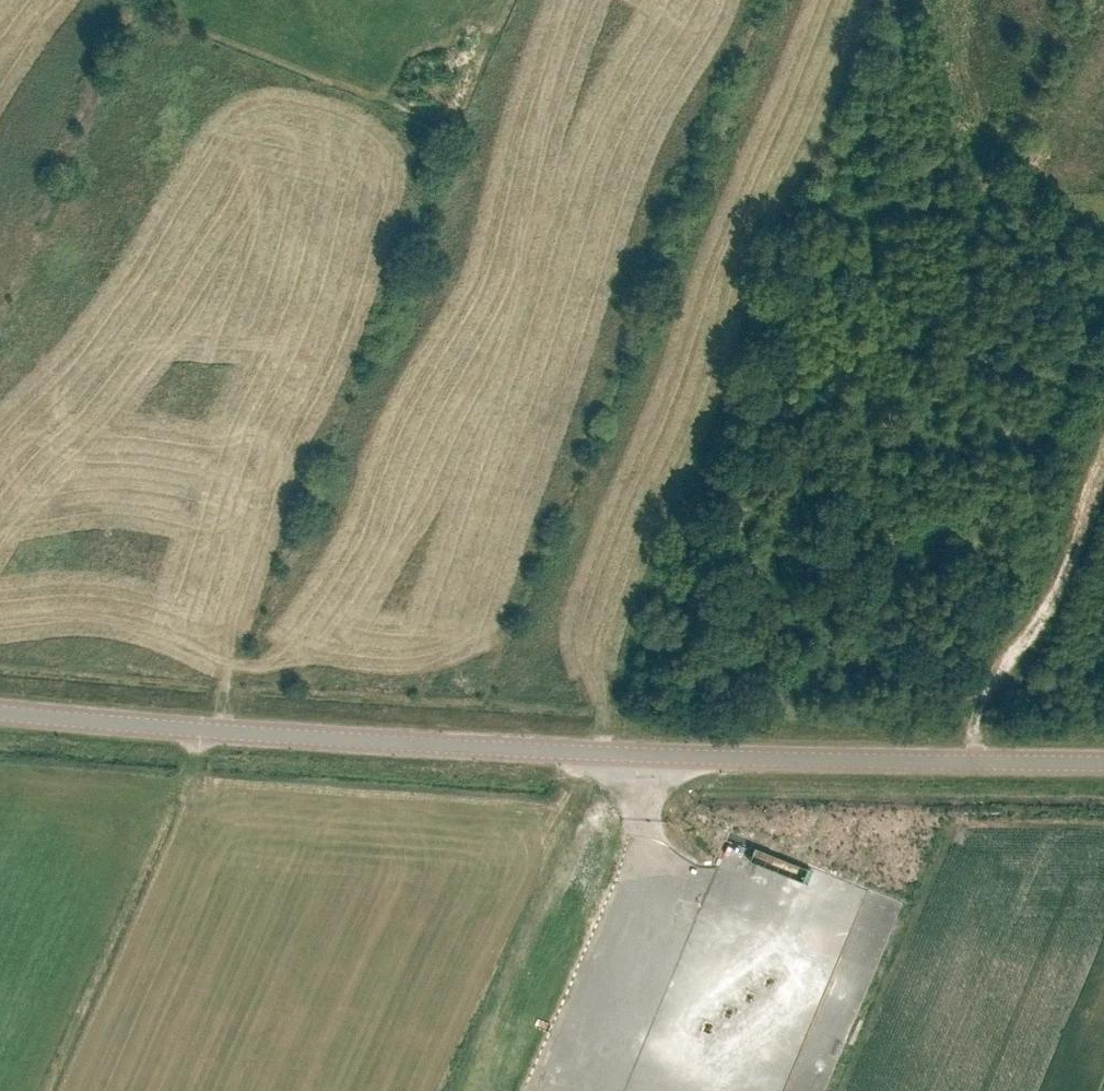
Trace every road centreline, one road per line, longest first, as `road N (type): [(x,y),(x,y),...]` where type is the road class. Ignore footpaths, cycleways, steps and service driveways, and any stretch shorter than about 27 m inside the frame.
road 1 (unclassified): [(1103,762),(496,748),(0,711)]
road 2 (track): [(1103,465),(1037,624),(993,676),(970,759)]

